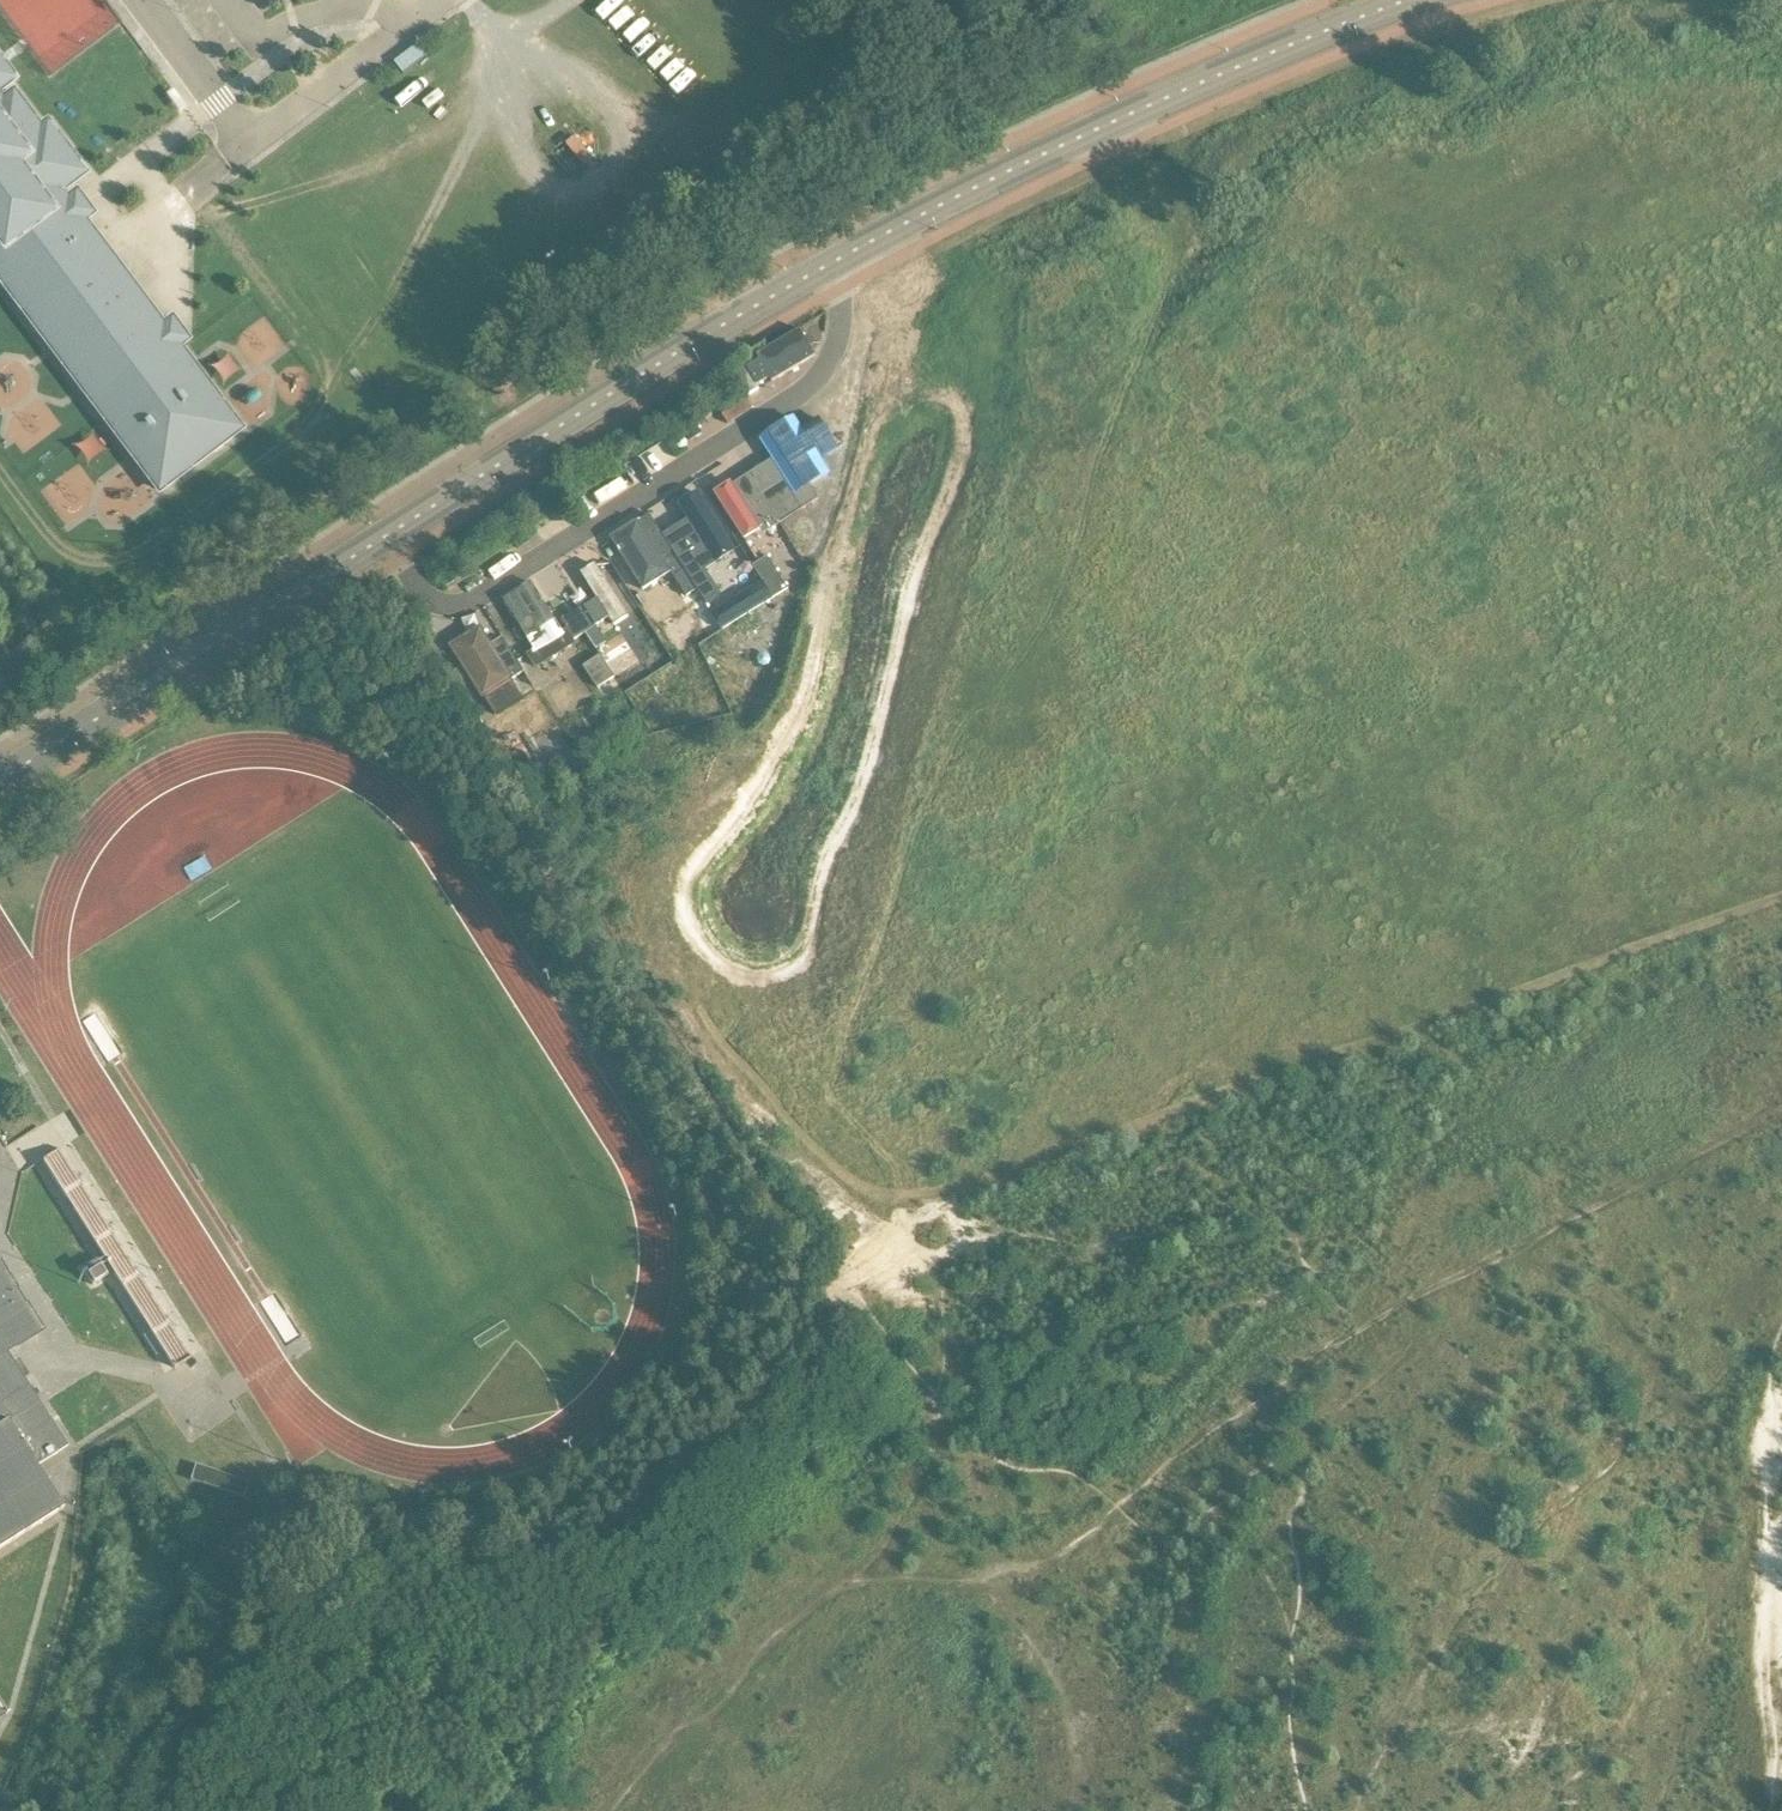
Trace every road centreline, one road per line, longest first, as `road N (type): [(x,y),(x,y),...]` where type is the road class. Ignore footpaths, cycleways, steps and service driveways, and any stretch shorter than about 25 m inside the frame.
road 1 (tertiary): [(0,782),(555,430),(845,258),(1158,101),(1410,0)]
road 2 (track): [(240,148),(208,172),(204,190),(322,354),(330,388),(317,417),(134,555),(115,560),(68,553),(0,472)]
road 3 (track): [(330,388),(495,101),(499,51),(469,0)]

